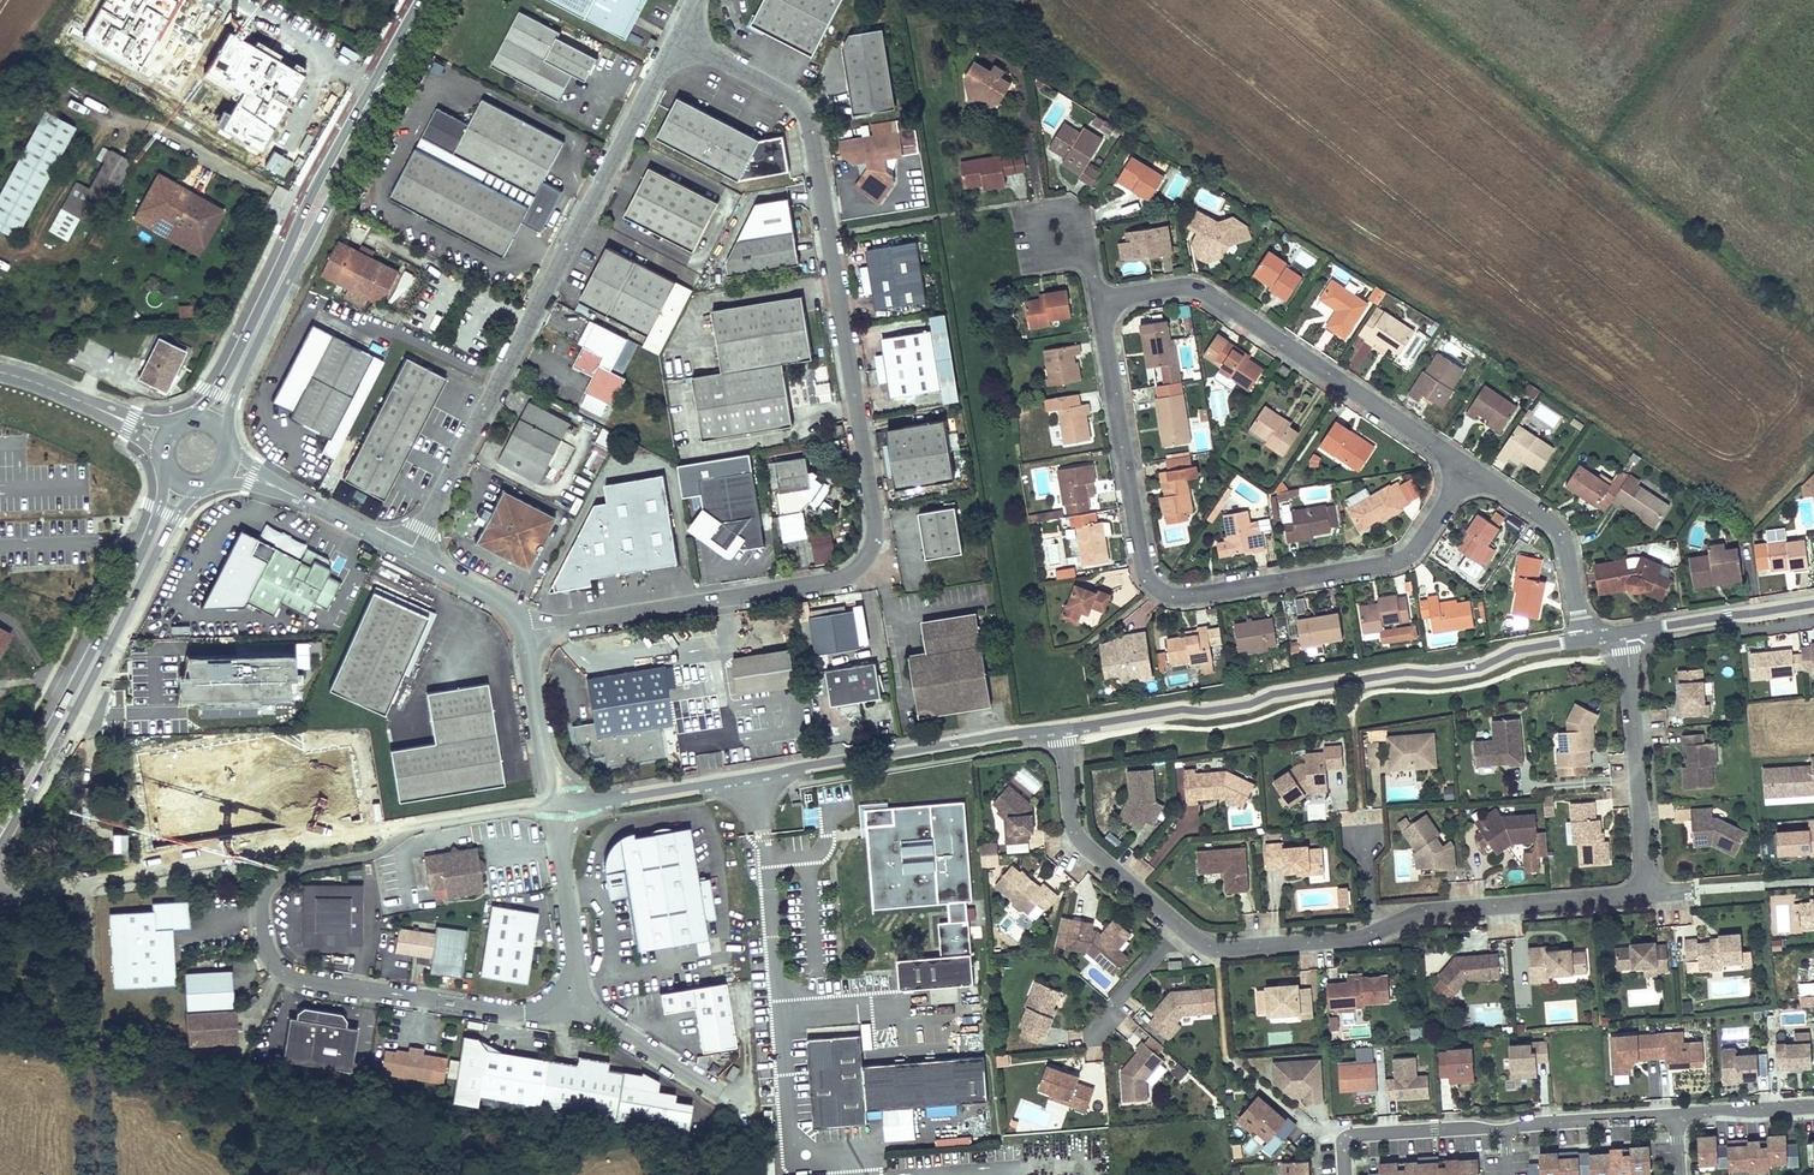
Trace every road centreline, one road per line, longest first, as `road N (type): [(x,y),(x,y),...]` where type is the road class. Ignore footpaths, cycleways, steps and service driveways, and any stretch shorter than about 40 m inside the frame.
road 1 (residential): [(522,632),(827,583),(852,571),(873,533),(809,125),(791,99),(677,37)]
road 2 (residential): [(1098,302),(1143,571),(1159,592),(1184,598),(1393,564),(1418,547),(1470,471)]
road 3 (residential): [(677,37),(409,555)]
road 4 (residential): [(567,996),(546,1011),(515,1013),(298,979),(274,964),(260,911),(274,883),(374,854),(419,827)]
road 5 (residential): [(1585,640),(1513,652),(1475,668),(1398,671),(1240,707),(1061,727)]
road 6 (residential): [(1061,727),(612,800),(566,795)]
road 7 (secondary): [(214,423),(307,213),(422,0)]
road 8 (residential): [(1470,471),(1199,289),(1098,302)]
road 9 (secondary): [(0,828),(180,485)]
road 10 (residential): [(32,898),(361,836)]
road 11 (track): [(87,884),(96,1174)]
road 12 (residential): [(1379,932),(1430,911),(1639,894)]
road 13 (residential): [(1639,894),(1645,867),(1626,633)]
road 14 (residential): [(1061,727),(1077,837),(1180,926)]
road 15 (residential): [(1585,640),(1559,532),(1470,471)]
road 16 (residential): [(1180,926),(1216,949),(1379,932)]
road 17 (residential): [(567,996),(575,957),(560,852),(566,795)]
road 18 (residential): [(1345,1174),(1345,1139),(1356,1134),(1506,1130)]
road 19 (residential): [(1813,602),(1626,633)]
road 20 (residential): [(720,1094),(567,996)]
road 21 (residential): [(1506,1130),(1676,1114)]
road 22 (residential): [(566,795),(542,747),(522,632)]
road 23 (residential): [(419,827),(542,807),(566,795)]
road 24 (residential): [(277,488),(409,555)]
road 25 (residential): [(409,555),(494,599),(522,632)]
road 26 (residential): [(1676,1114),(1813,1102)]
road 27 (residential): [(1094,1032),(1180,926)]
road 28 (residential): [(1072,251),(1070,221),(1040,219),(1035,248),(1063,257)]

